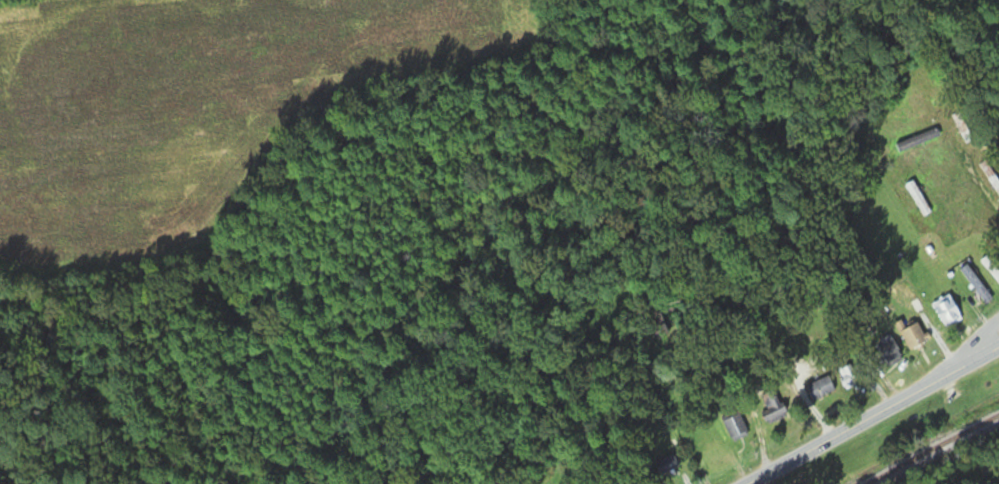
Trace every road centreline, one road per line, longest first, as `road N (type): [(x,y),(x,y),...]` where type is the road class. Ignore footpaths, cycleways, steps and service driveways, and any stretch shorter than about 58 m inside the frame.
road 1 (secondary): [(749,483),(998,347)]

